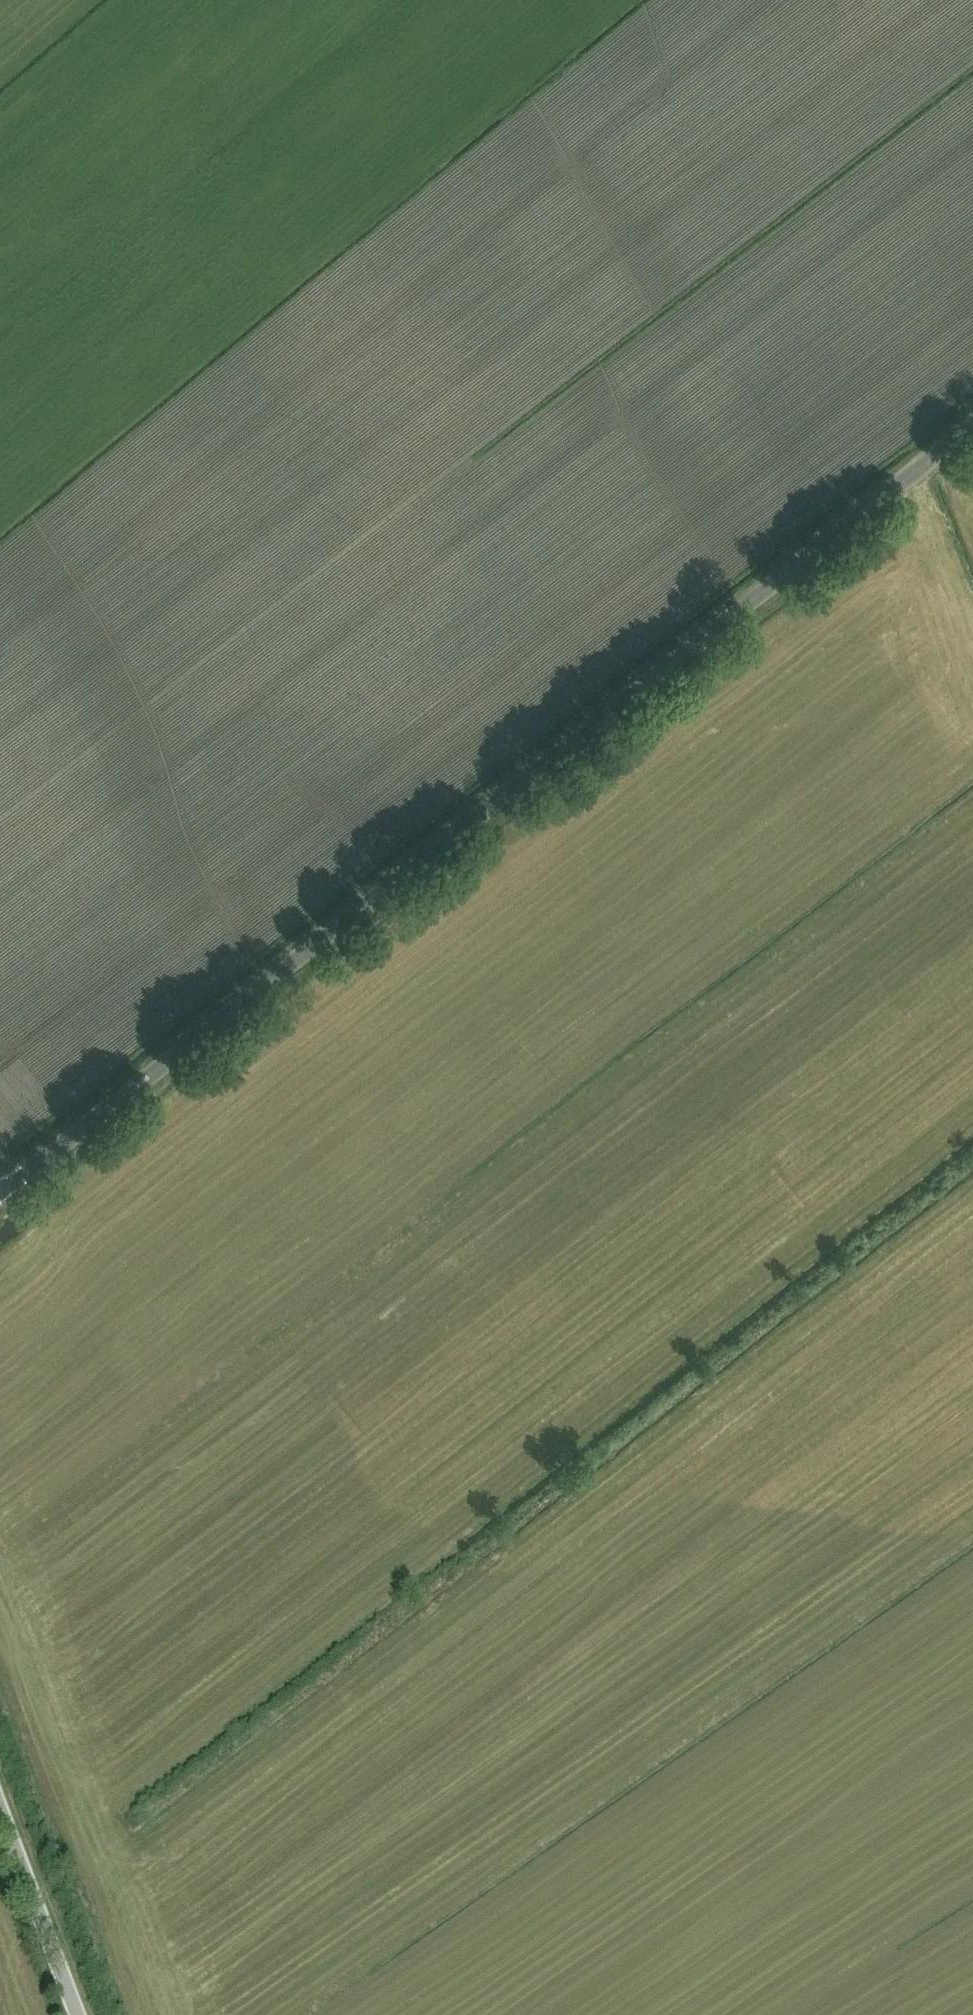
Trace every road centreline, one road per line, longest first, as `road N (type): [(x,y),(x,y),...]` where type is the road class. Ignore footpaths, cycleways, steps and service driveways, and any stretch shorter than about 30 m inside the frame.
road 1 (unclassified): [(0,1188),(243,983),(972,405)]
road 2 (unclassified): [(80,2014),(0,1800)]

